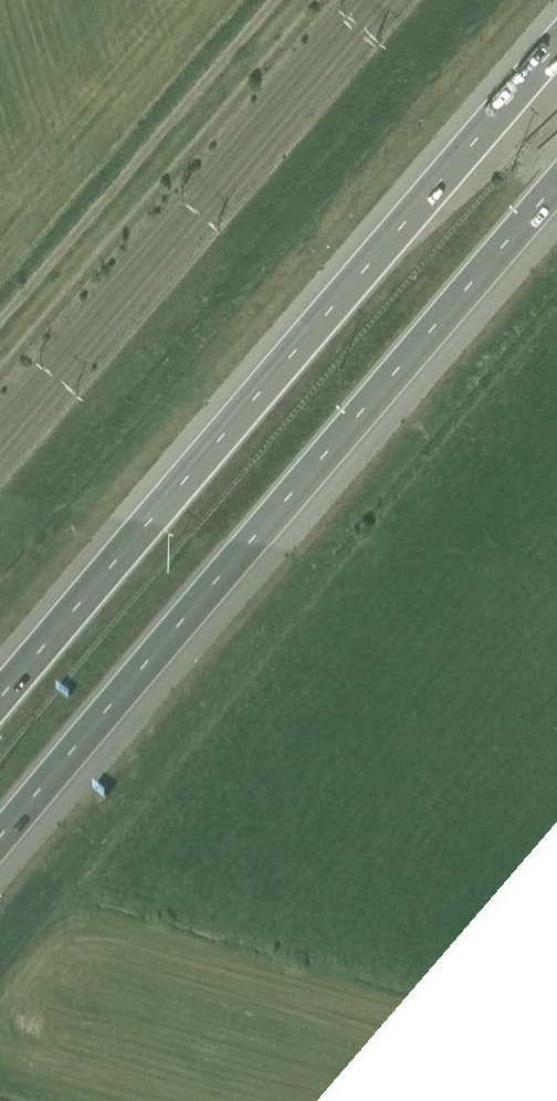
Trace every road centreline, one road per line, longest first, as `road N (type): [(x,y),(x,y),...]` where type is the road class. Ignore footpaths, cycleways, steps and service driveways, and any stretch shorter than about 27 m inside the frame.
road 1 (motorway): [(556,47),(0,696)]
road 2 (motorway): [(0,837),(556,190)]

